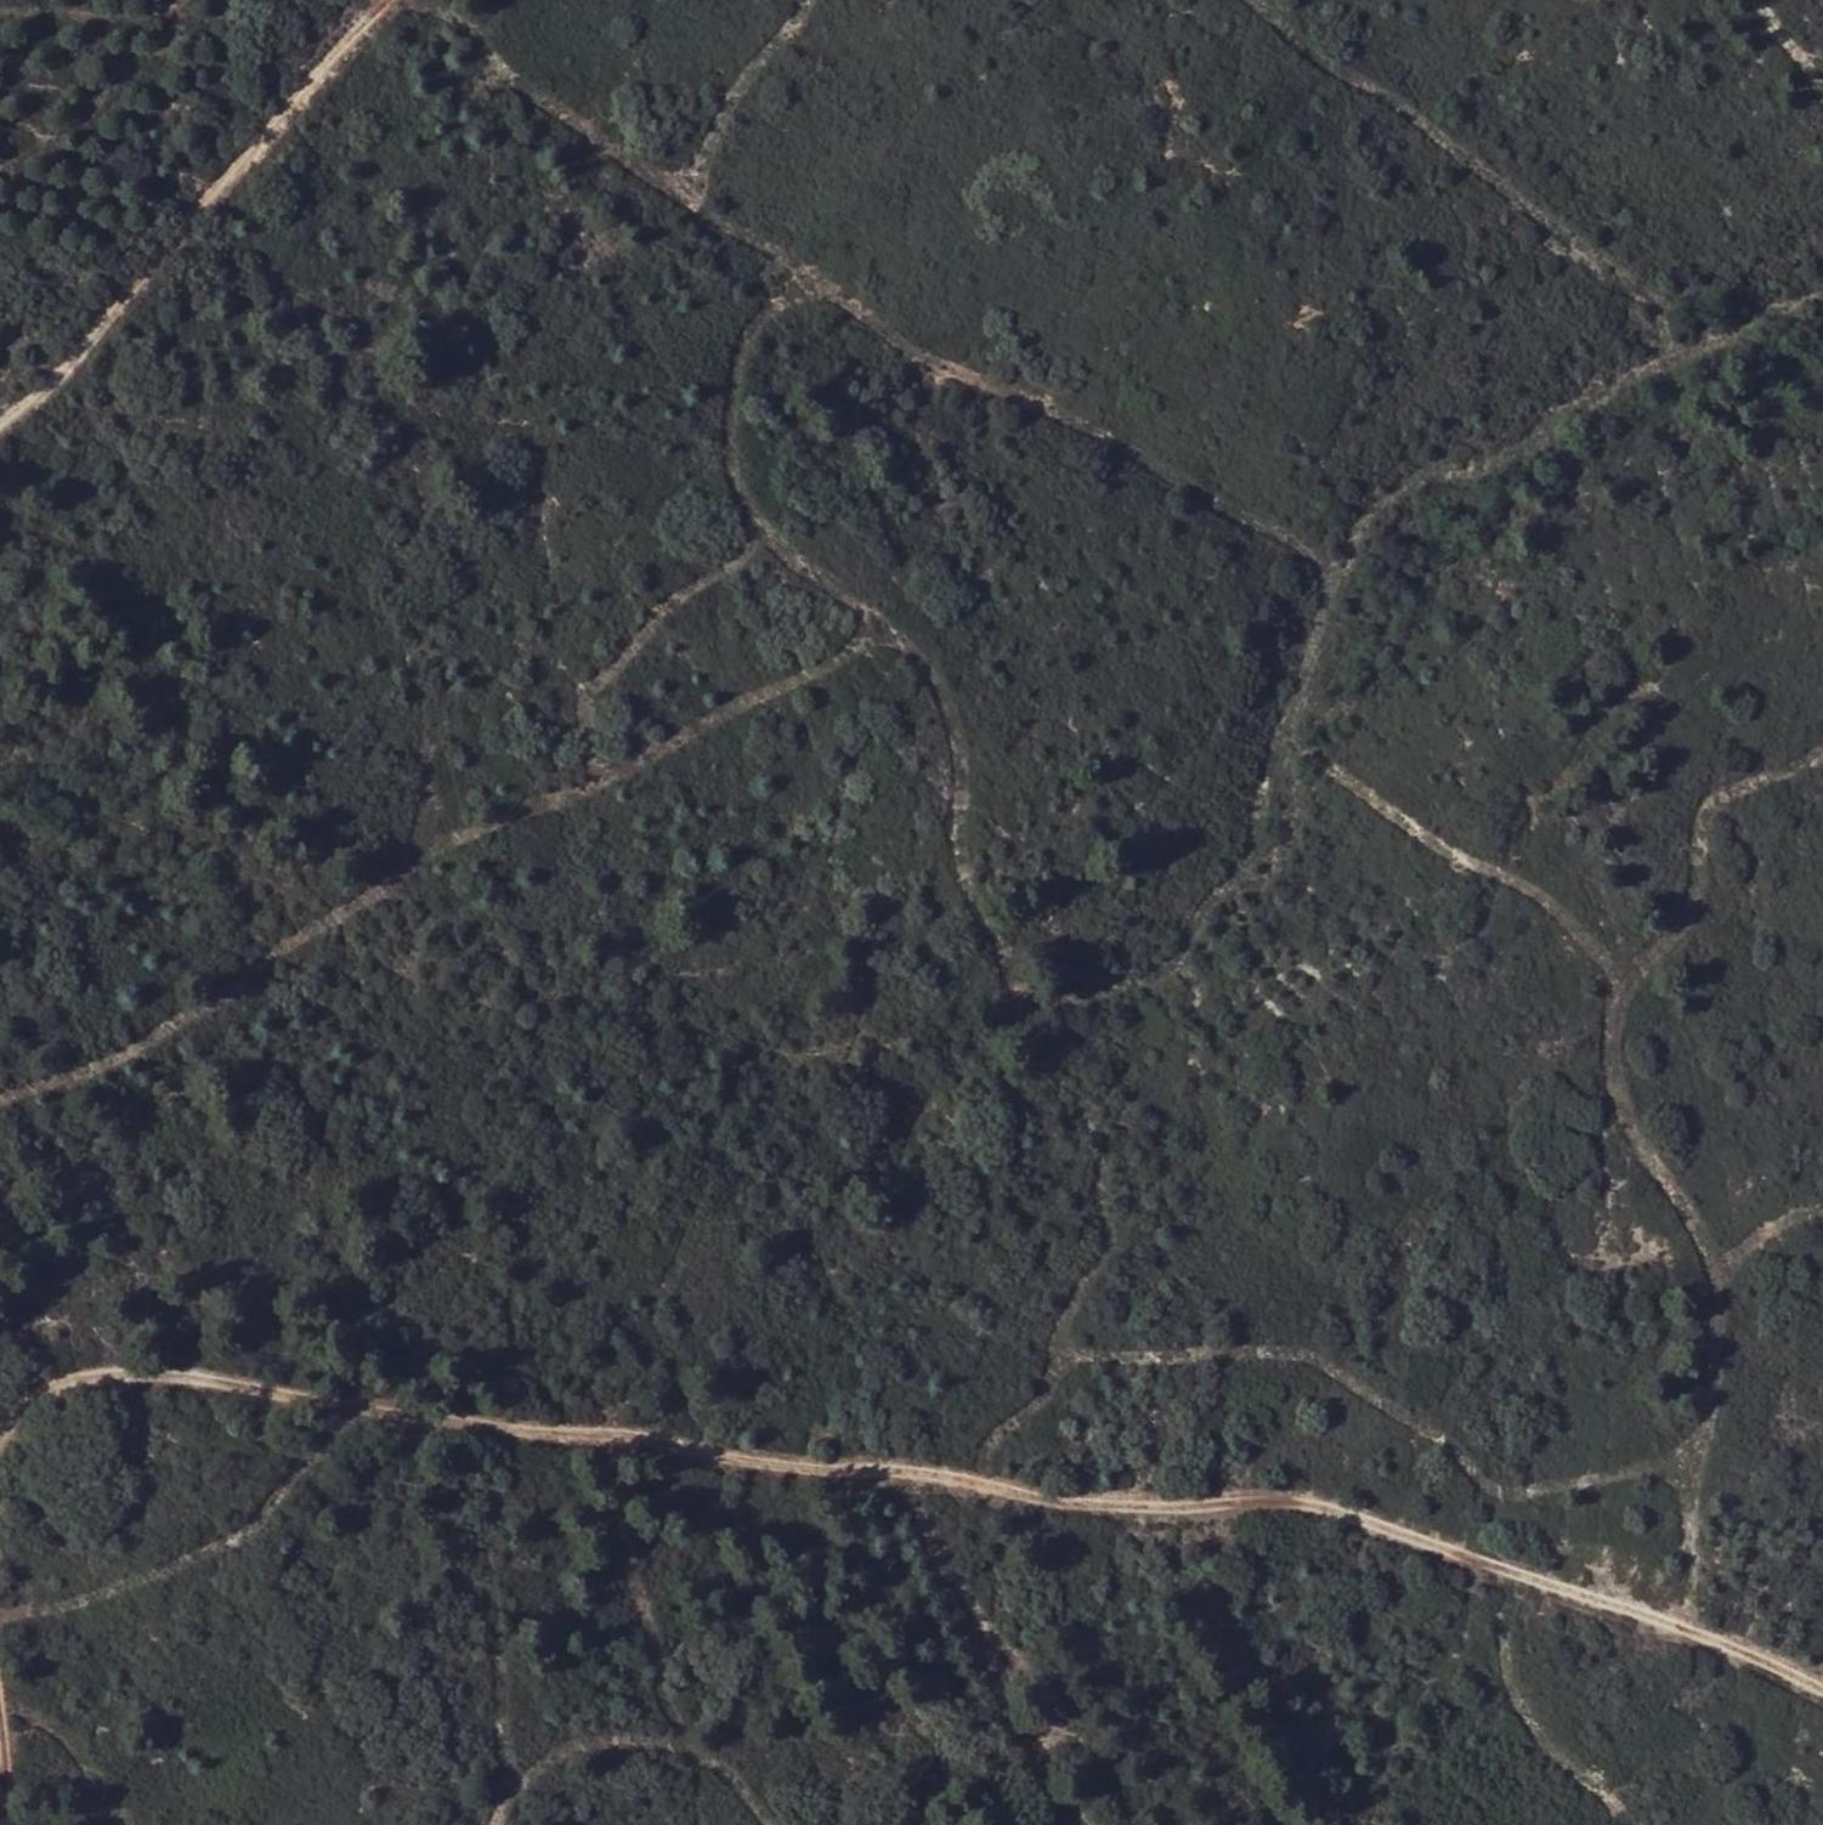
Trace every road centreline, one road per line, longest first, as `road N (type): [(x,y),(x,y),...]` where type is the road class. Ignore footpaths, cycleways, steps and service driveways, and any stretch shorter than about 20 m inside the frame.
road 1 (track): [(1822,1713),(1665,1636),(1349,1536),(1081,1509),(454,1414),(113,1389),(0,1445)]
road 2 (track): [(0,430),(71,363),(384,0)]

